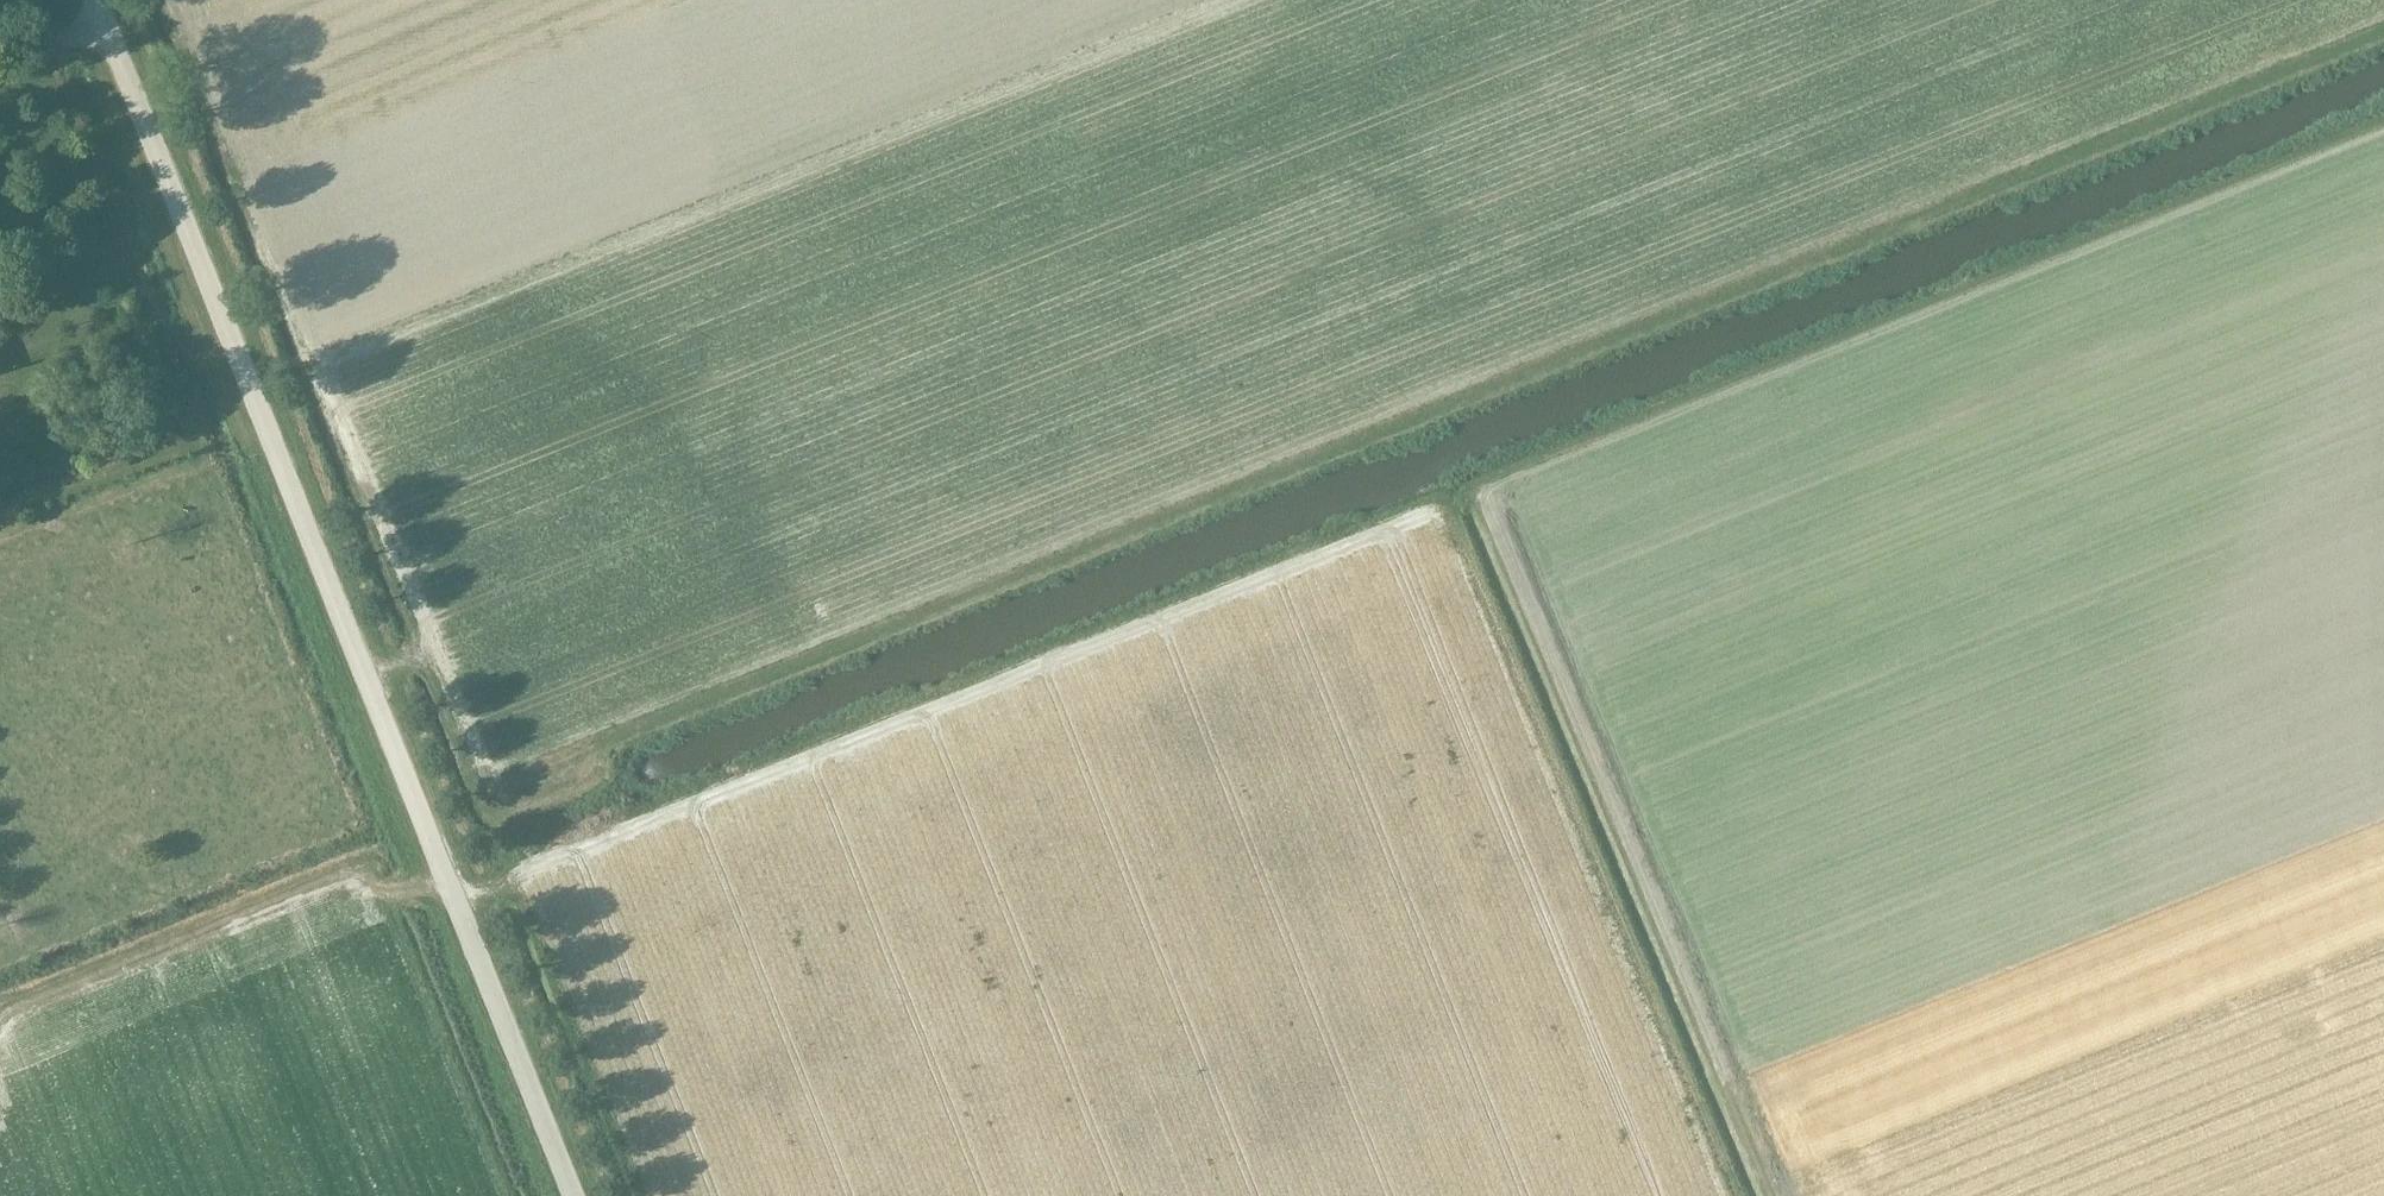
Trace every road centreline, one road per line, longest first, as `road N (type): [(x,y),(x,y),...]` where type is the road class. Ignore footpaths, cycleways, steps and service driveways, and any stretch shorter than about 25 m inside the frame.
road 1 (unclassified): [(575,1195),(96,0)]

